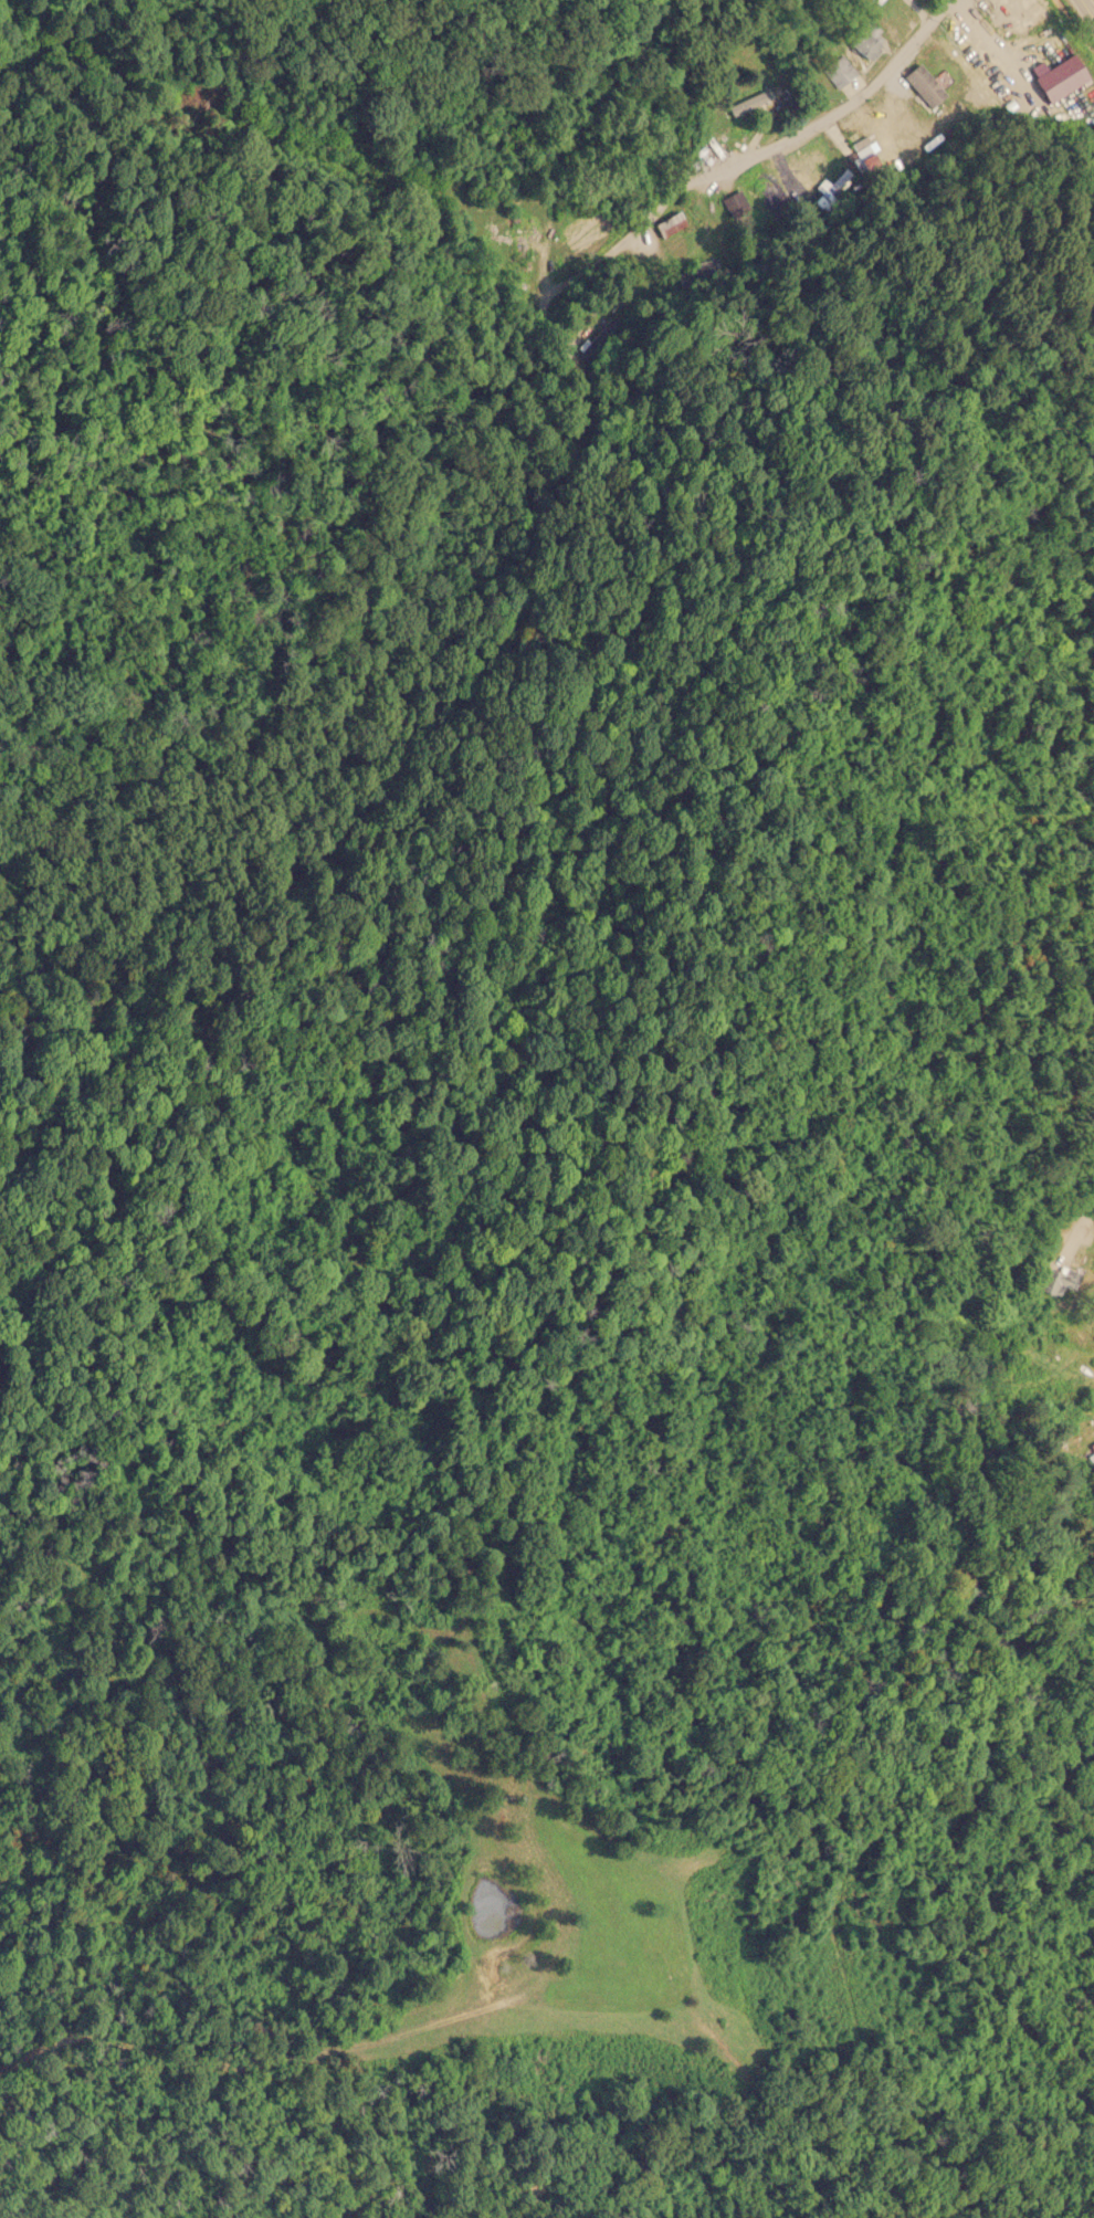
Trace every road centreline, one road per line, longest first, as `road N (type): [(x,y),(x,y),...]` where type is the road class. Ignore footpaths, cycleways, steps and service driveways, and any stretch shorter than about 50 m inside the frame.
road 1 (residential): [(715,166),(753,157),(874,85),(948,0)]

